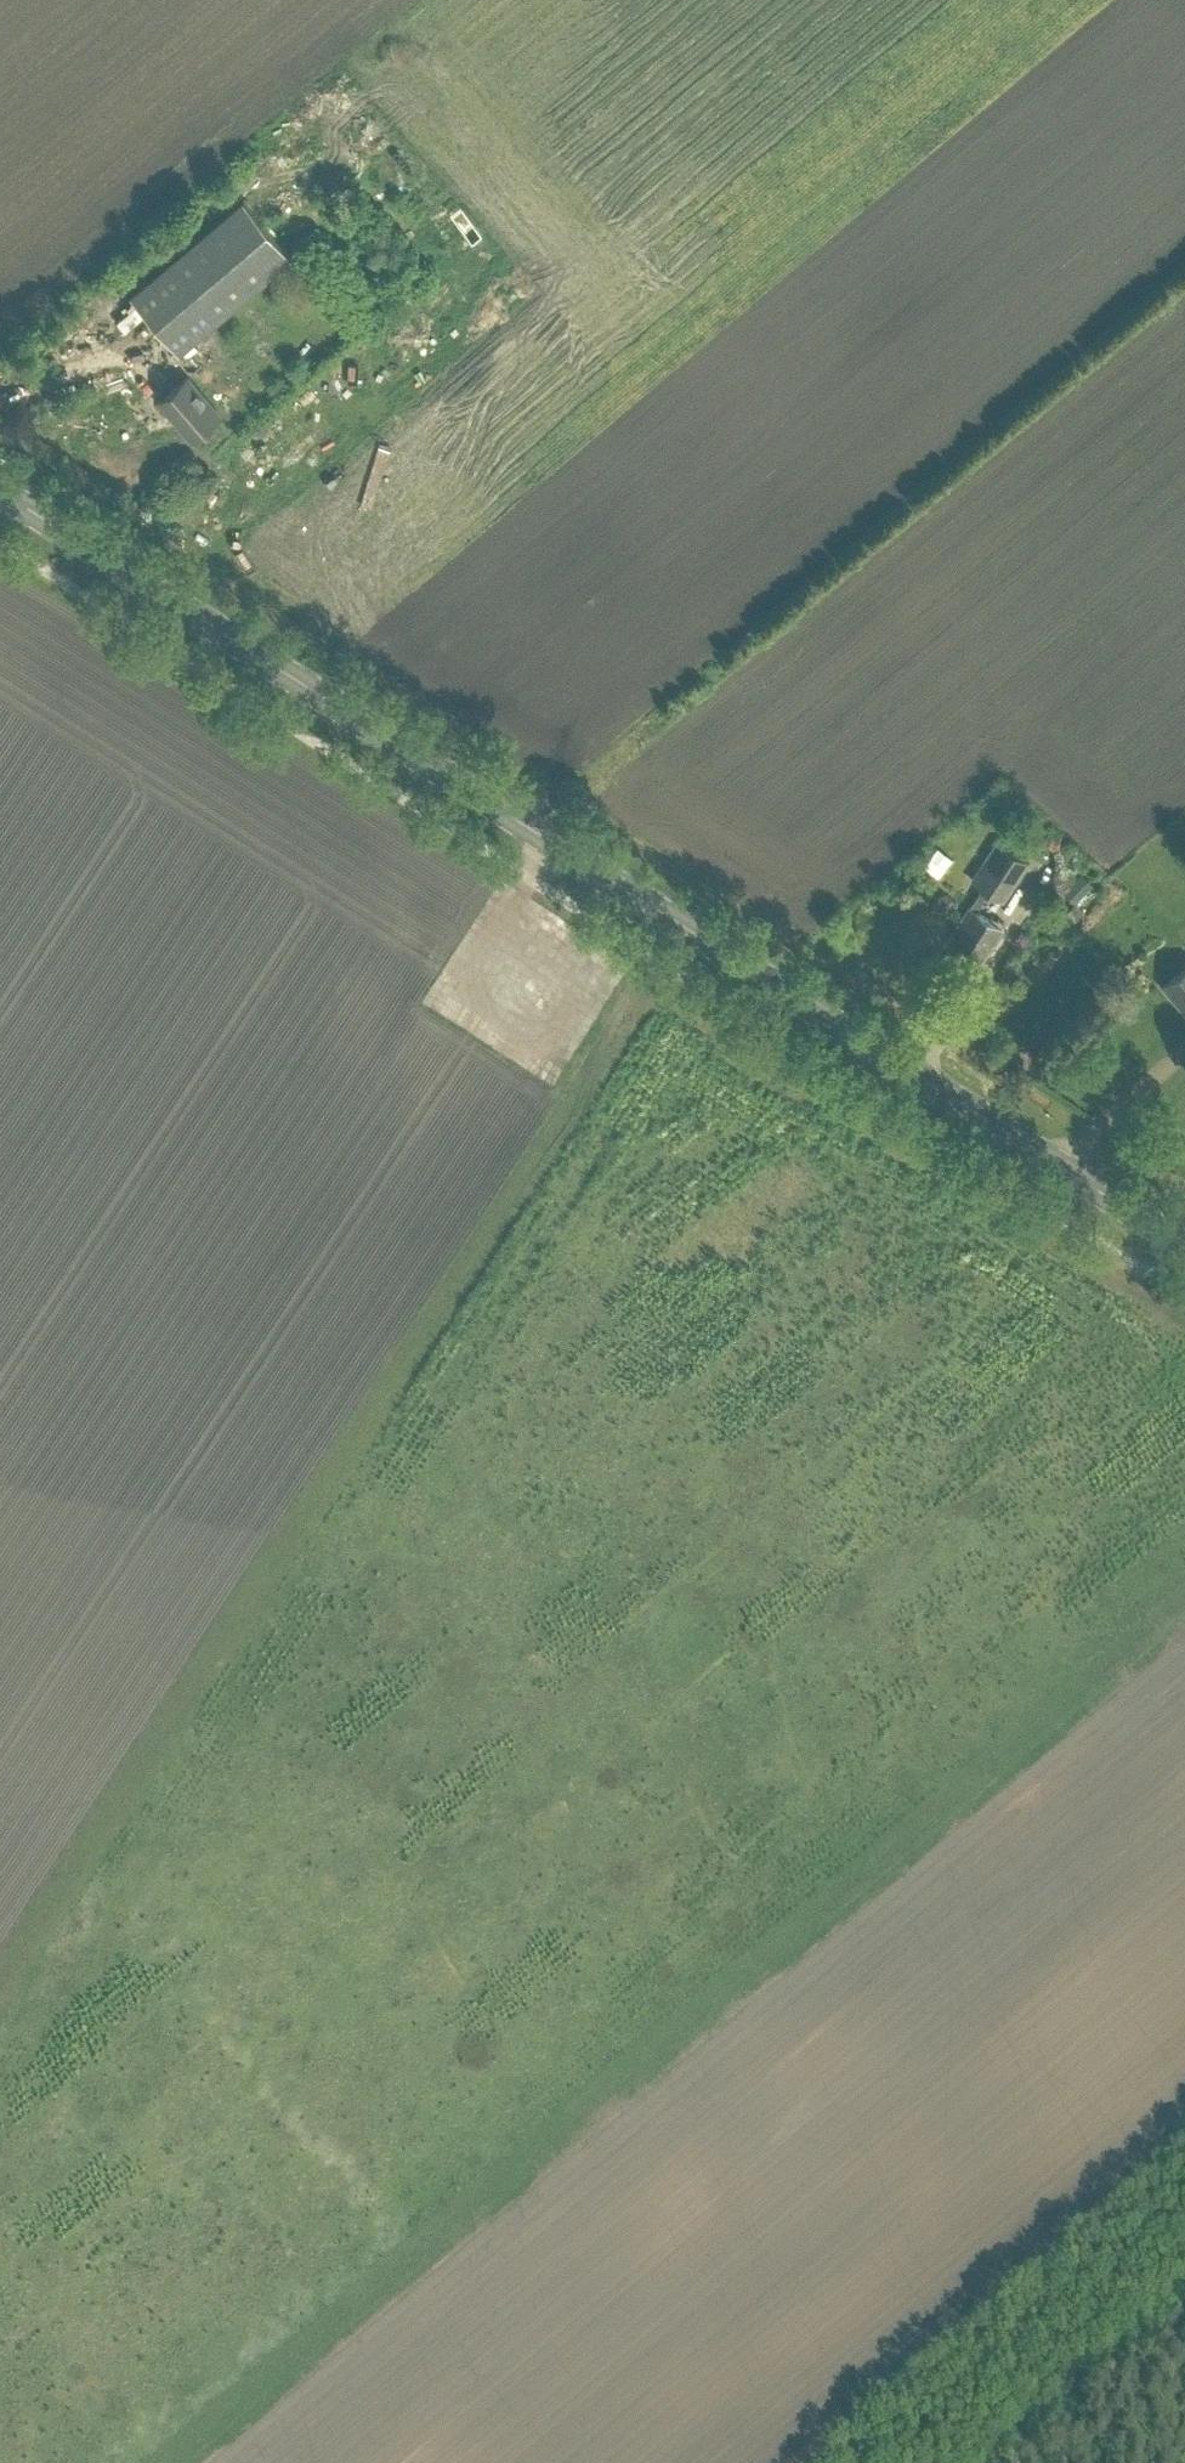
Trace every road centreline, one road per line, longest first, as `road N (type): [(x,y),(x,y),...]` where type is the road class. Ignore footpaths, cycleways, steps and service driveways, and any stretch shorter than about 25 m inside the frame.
road 1 (primary): [(1184,1242),(0,488)]

